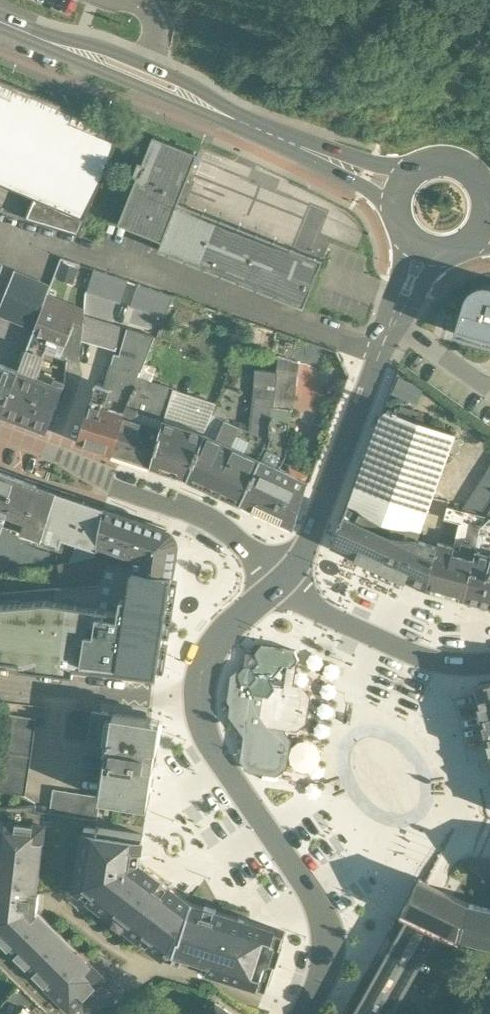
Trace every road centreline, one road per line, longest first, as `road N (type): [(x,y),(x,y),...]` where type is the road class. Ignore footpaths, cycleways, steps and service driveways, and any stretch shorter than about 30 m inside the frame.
road 1 (secondary): [(399,190),(0,24)]
road 2 (unclassified): [(22,240),(381,351)]
road 3 (tertiary): [(304,1013),(325,966),(318,909),(219,765),(199,705)]
road 4 (residential): [(279,584),(212,523),(113,488),(61,456),(0,433)]
road 5 (tertiary): [(489,665),(422,660),(329,619),(279,584)]
road 6 (tertiary): [(381,351),(311,541)]
road 7 (residential): [(199,705),(0,682)]
road 8 (tertiary): [(199,705),(201,670),(216,638),(279,584)]
road 9 (secondary): [(476,222),(475,190),(453,168),(421,168),(399,190)]

